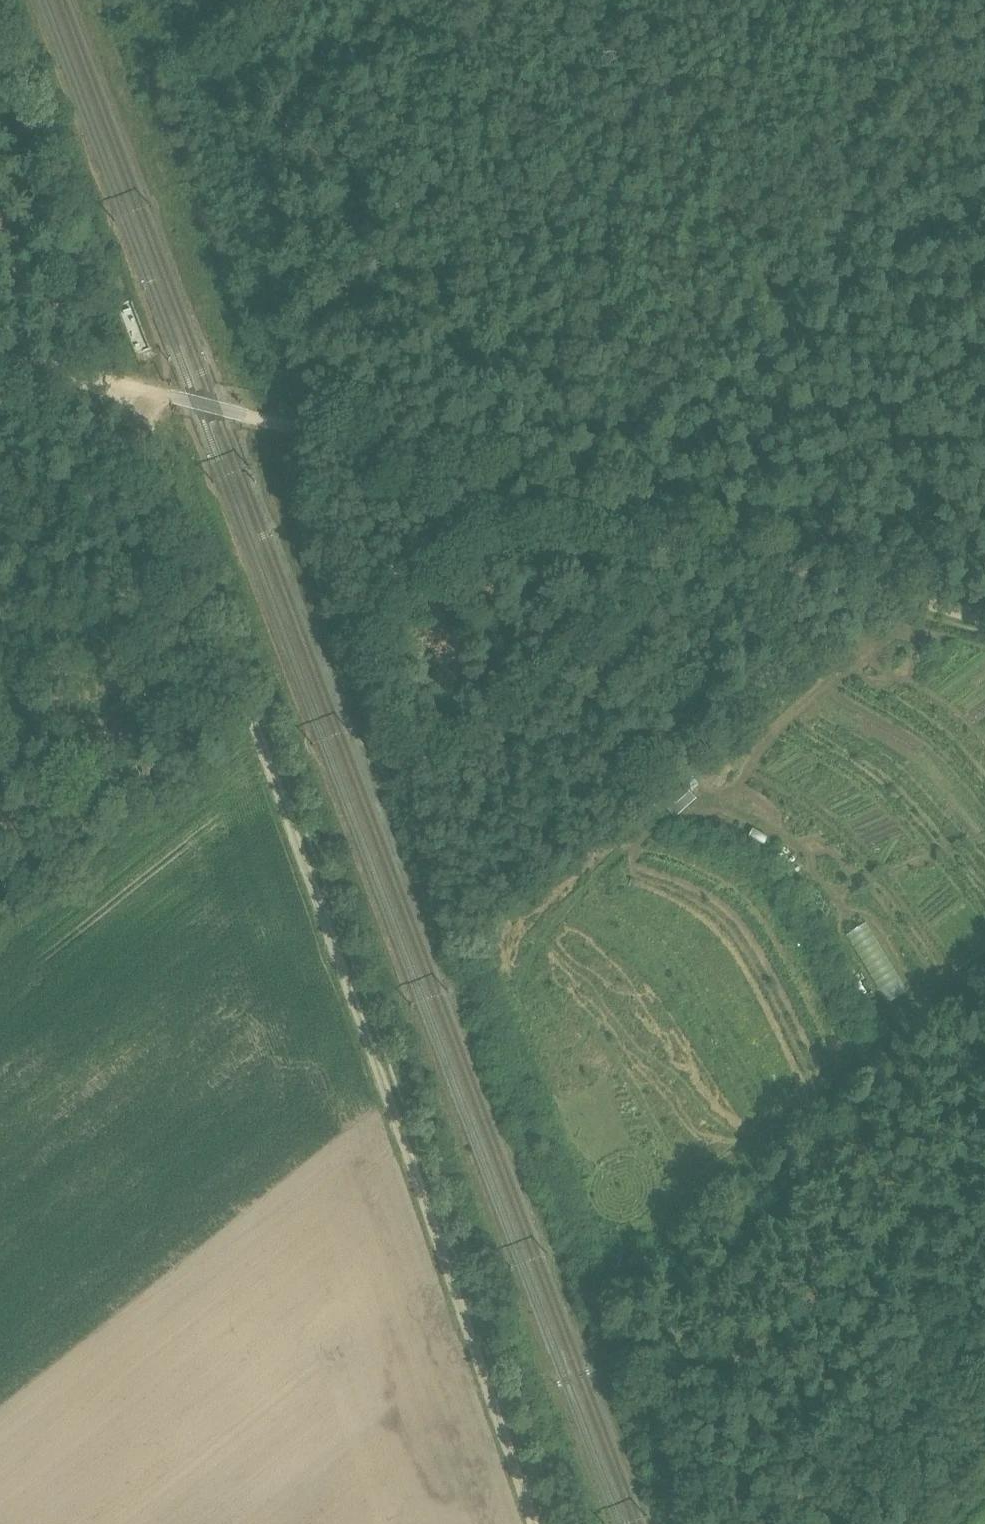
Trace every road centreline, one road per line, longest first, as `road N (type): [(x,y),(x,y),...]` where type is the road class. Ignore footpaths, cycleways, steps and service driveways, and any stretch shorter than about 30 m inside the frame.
road 1 (track): [(537,1523),(281,797),(132,411),(116,389)]
road 2 (track): [(344,437),(984,615)]
road 3 (track): [(116,389),(344,437)]

